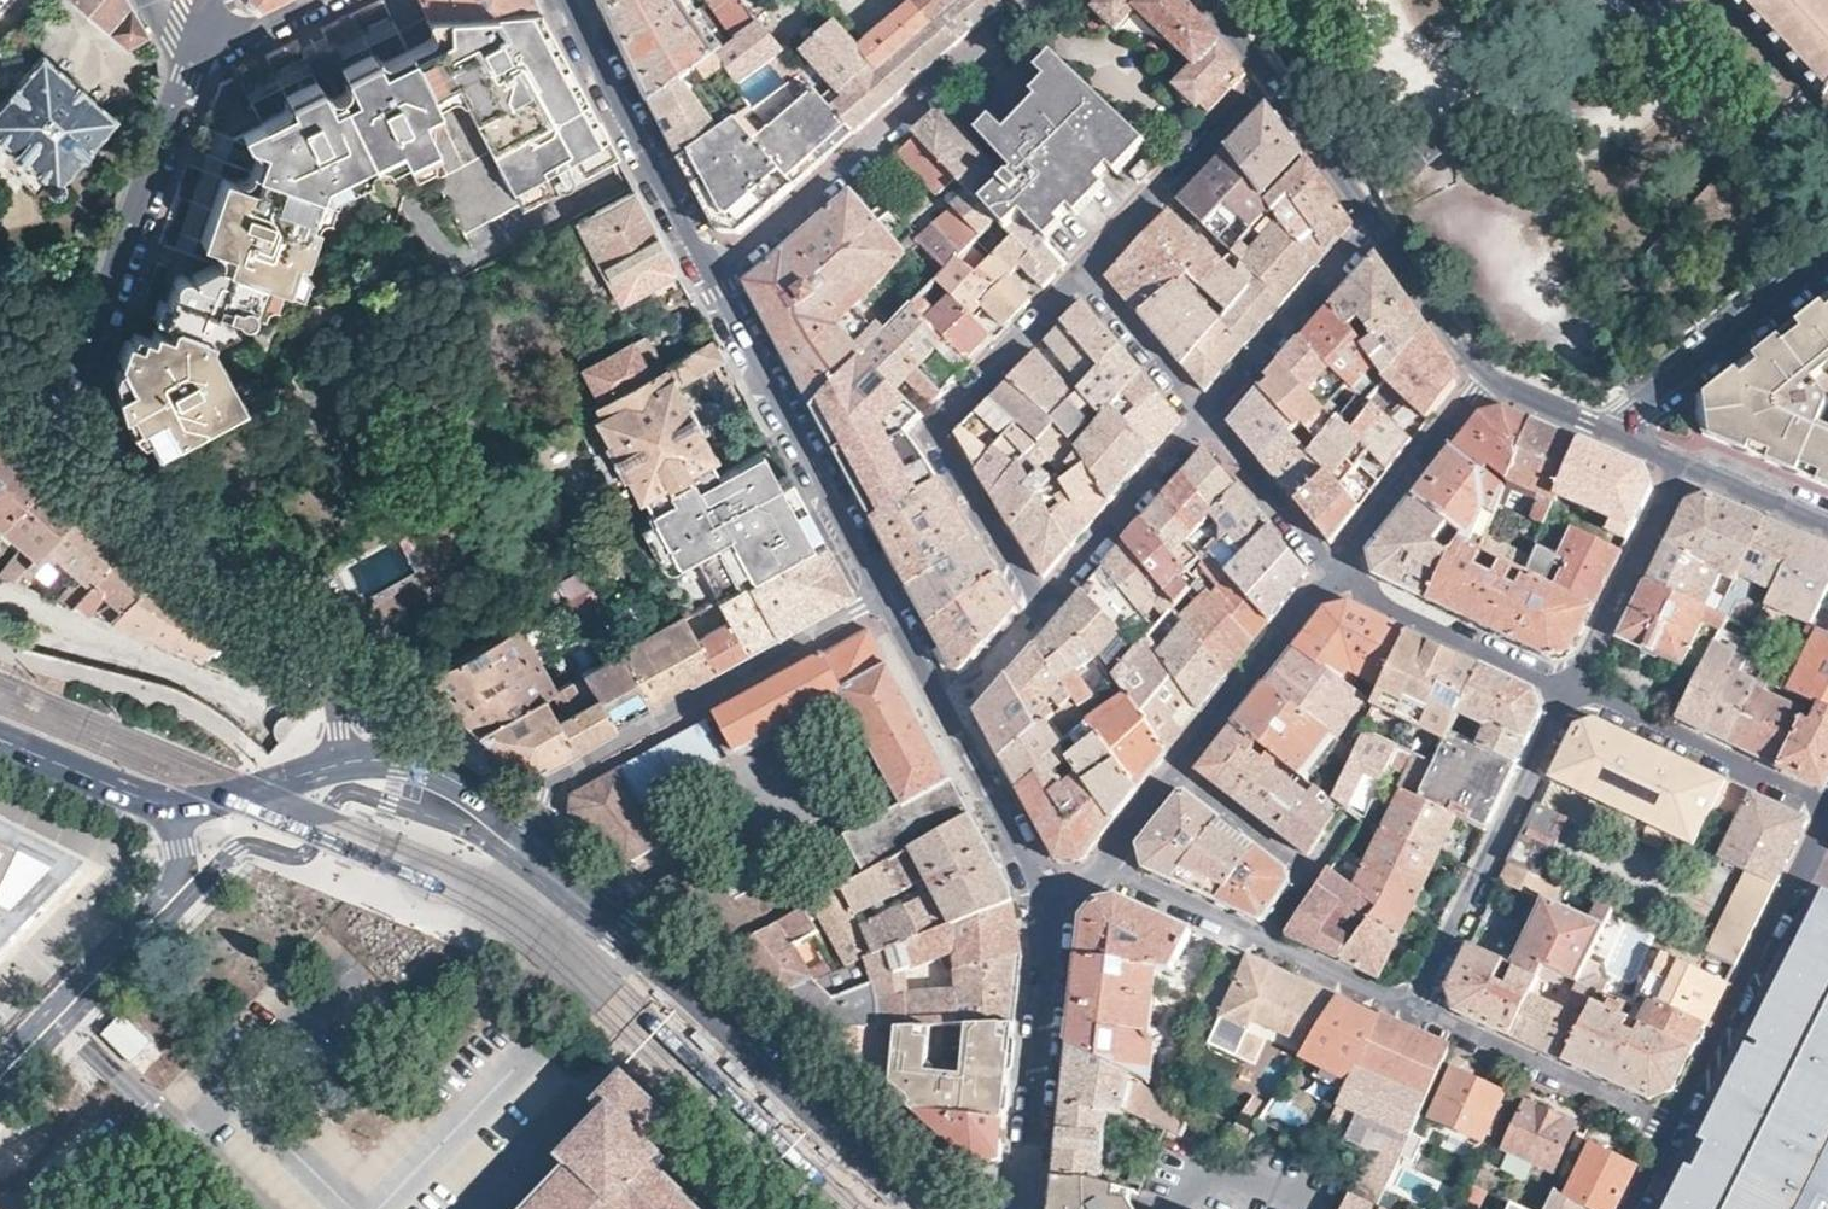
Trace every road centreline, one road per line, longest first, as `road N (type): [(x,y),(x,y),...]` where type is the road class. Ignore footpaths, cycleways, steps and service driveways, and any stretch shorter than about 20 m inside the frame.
road 1 (secondary): [(950,1208),(633,920),(478,797),(404,764),(343,764)]
road 2 (residential): [(1058,913),(713,272)]
road 3 (residential): [(60,439),(304,647),(330,682),(343,764)]
road 4 (residential): [(713,272),(1037,0)]
road 5 (residential): [(1086,274),(941,427),(1044,612)]
road 6 (residential): [(195,60),(60,439)]
road 7 (residential): [(1099,869),(1337,570)]
road 8 (residential): [(1574,690),(1418,1013)]
road 9 (residential): [(1418,1013),(1099,869)]
road 10 (residential): [(1675,1129),(1827,819)]
road 11 (secondary): [(0,1063),(169,890),(183,848),(177,809)]
road 12 (residential): [(713,272),(576,0)]
road 13 (residential): [(1024,1208),(1058,913)]
road 14 (residential): [(1675,1129),(1418,1013)]
road 15 (residential): [(1827,813),(1574,690)]
road 16 (residential): [(1827,258),(1611,431)]
road 17 (residential): [(1271,80),(1086,274)]
road 18 (residential): [(1574,690),(1337,570)]
road 19 (residential): [(1687,459),(1574,690)]
road 20 (residential): [(1207,415),(1044,612)]
road 21 (residential): [(1377,226),(1207,415)]
road 22 (residential): [(1337,570),(1486,372)]
road 23 (residential): [(1337,570),(1207,415)]
road 24 (secondary): [(177,809),(0,738)]
road 25 (residential): [(1207,415),(1086,274)]
road 26 (residential): [(1377,226),(1486,372)]
road 27 (residential): [(1271,80),(1377,226)]
road 28 (secondary): [(343,764),(177,809)]
road 29 (residential): [(1687,459),(1827,521)]
road 30 (residential): [(1486,372),(1611,431)]
road 31 (residential): [(195,60),(317,0)]

